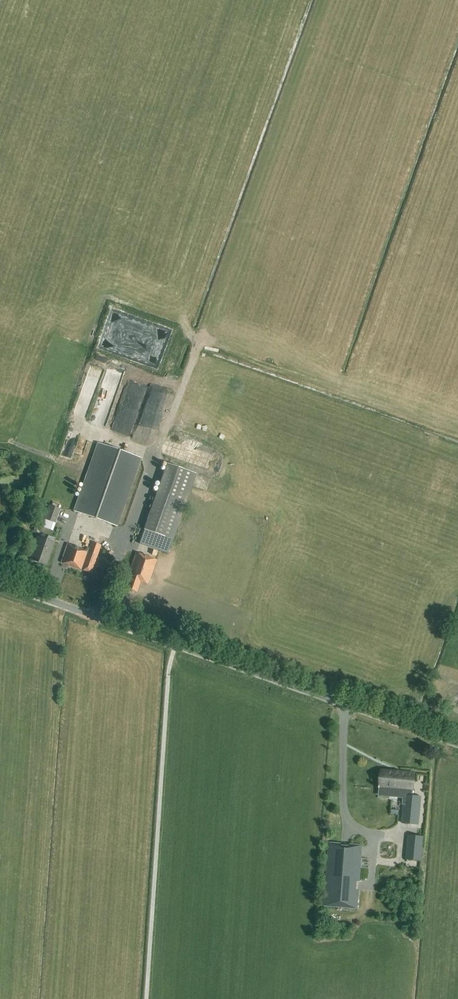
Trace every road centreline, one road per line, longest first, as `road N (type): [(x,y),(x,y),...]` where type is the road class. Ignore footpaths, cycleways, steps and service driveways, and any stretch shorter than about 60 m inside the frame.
road 1 (unclassified): [(457,745),(0,583)]

